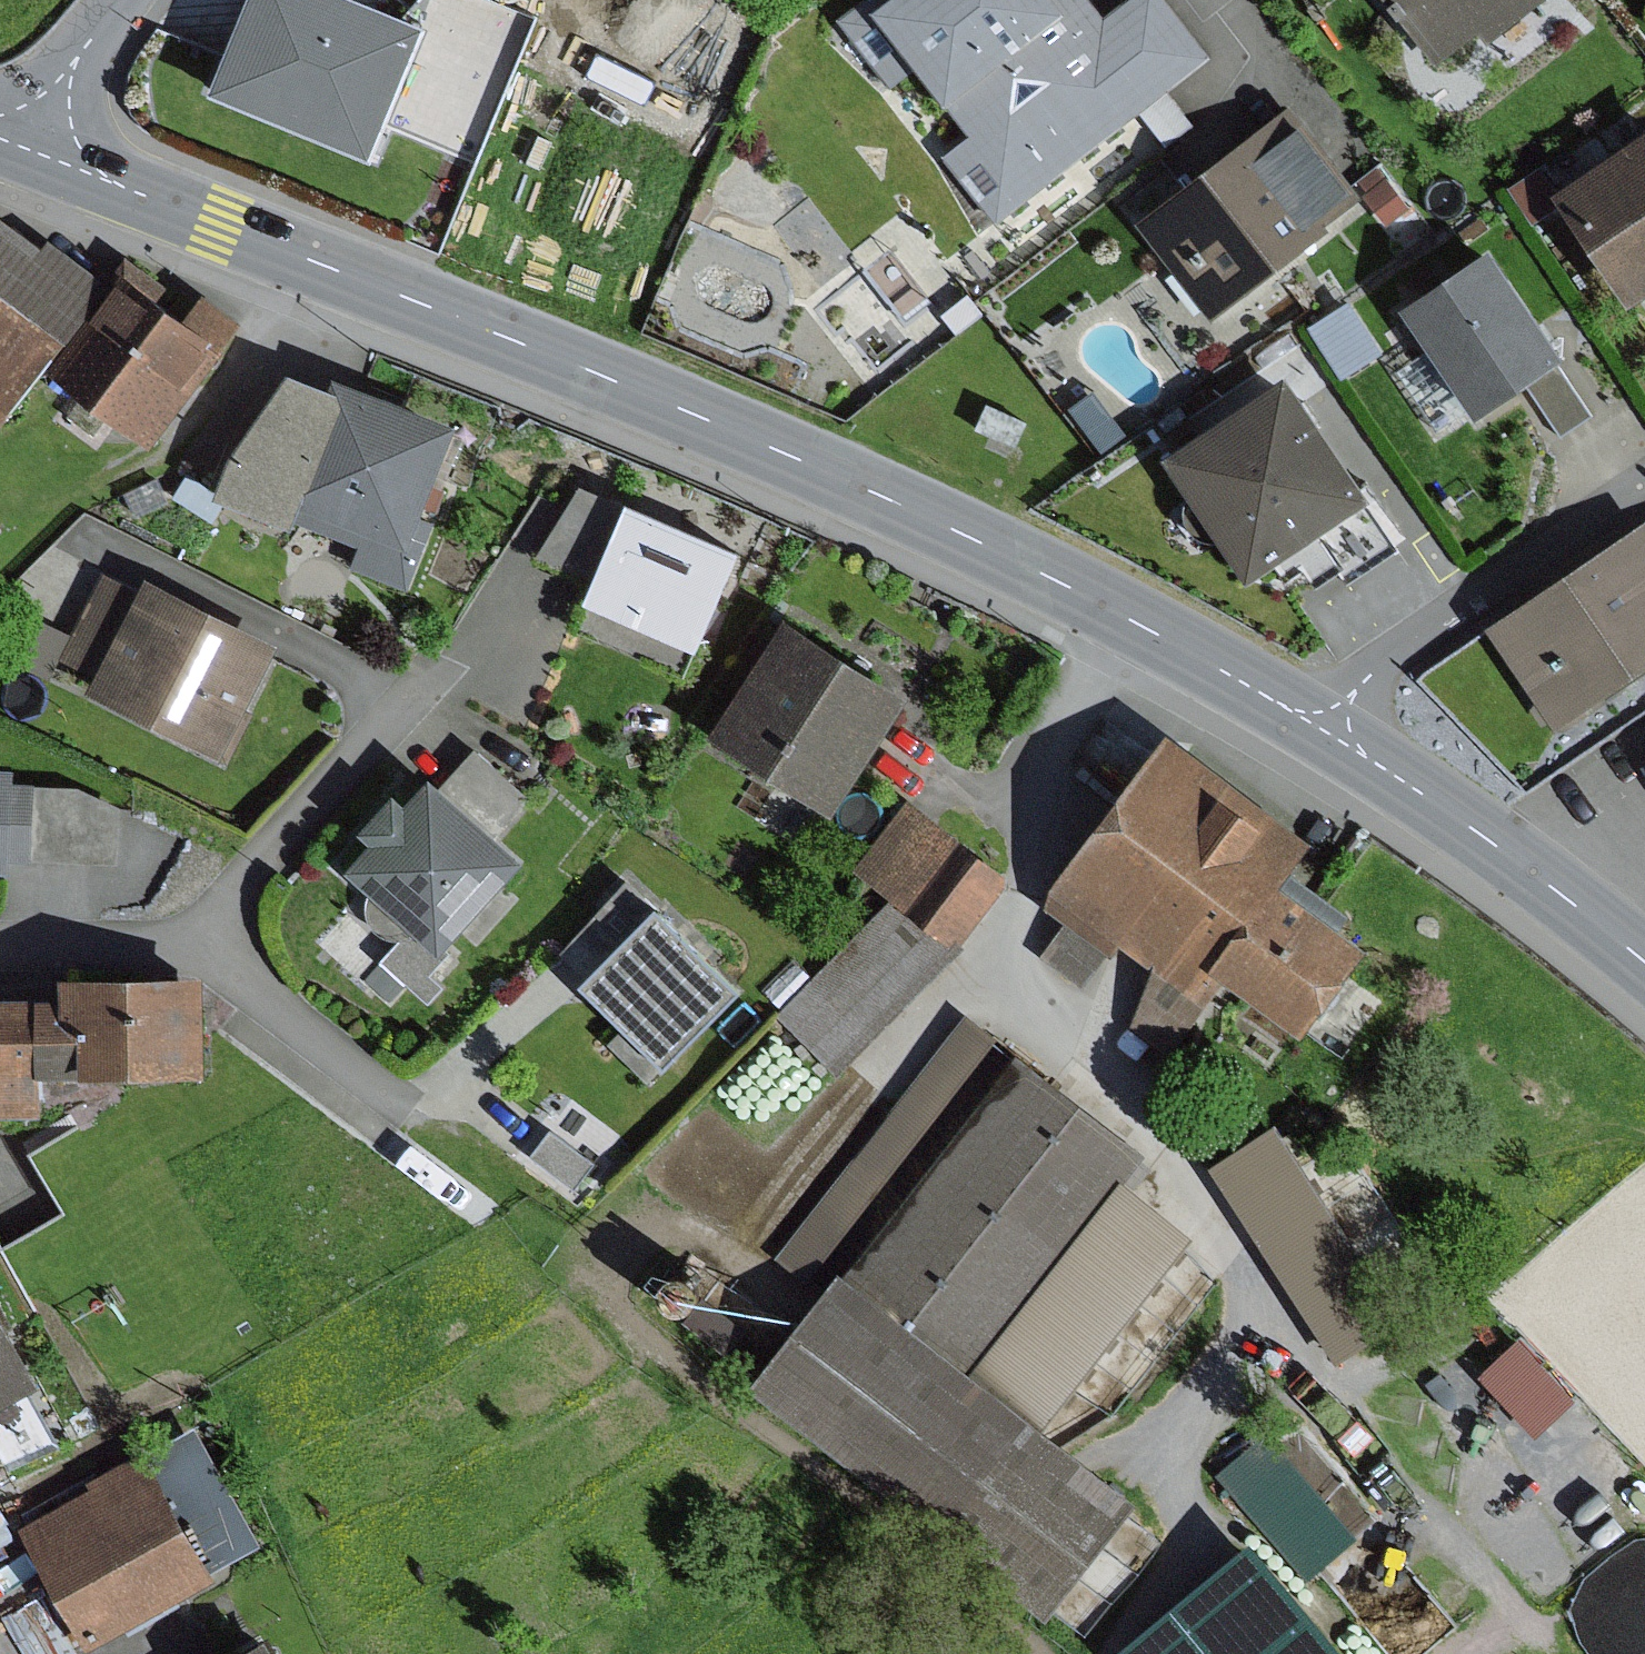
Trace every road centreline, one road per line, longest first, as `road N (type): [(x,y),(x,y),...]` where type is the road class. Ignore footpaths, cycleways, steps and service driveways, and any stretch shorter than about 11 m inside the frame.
road 1 (tertiary): [(10,141),(964,530),(1135,617),(1309,720)]
road 2 (tertiary): [(1309,720),(1549,880),(1644,960)]
road 3 (residential): [(1309,720),(1644,493)]
road 4 (residential): [(216,943),(257,880),(400,712)]
road 5 (residential): [(216,943),(403,1106)]
road 6 (residential): [(0,949),(216,943)]
road 7 (residential): [(10,141),(133,0)]

